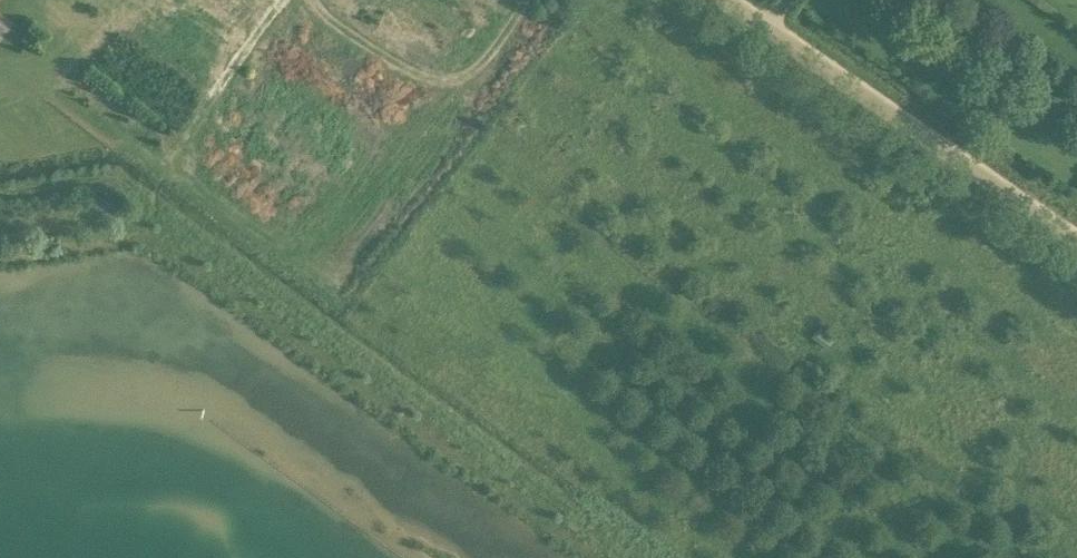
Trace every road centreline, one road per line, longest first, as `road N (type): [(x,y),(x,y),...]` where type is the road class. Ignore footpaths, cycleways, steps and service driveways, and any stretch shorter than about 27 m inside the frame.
road 1 (unclassified): [(1076,242),(726,0)]

